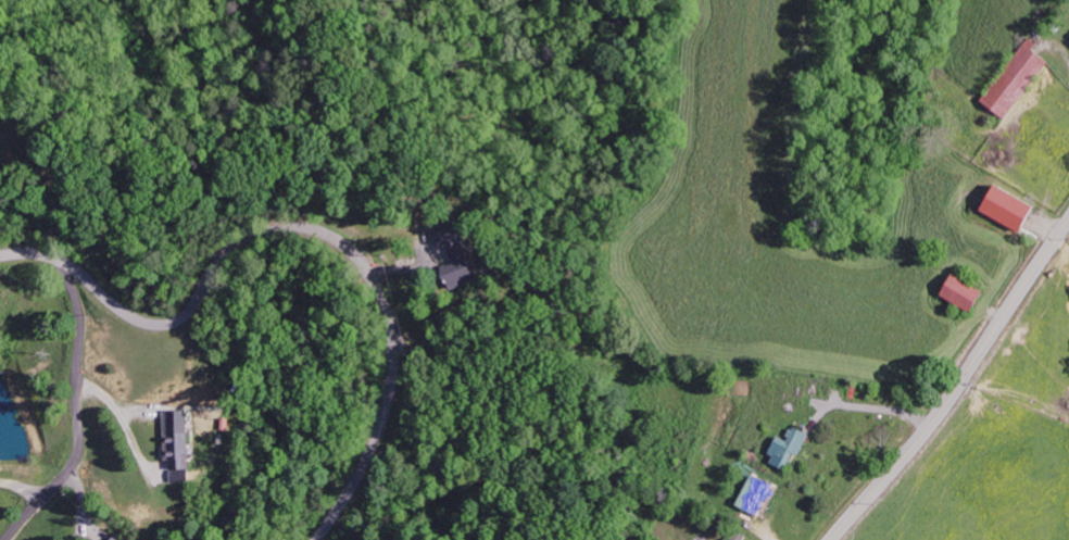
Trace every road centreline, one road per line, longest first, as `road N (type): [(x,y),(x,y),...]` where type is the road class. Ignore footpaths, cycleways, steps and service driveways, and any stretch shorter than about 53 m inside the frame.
road 1 (residential): [(0,257),(62,264),(123,312),(168,324),(193,310),(222,260),(263,234),(302,228),(349,251),(387,307),(393,384),(370,455),(315,539)]
road 2 (tertiary): [(831,539),(947,403),(1068,222)]
road 3 (residential): [(8,539),(71,470),(81,438),(81,303),(58,264)]

